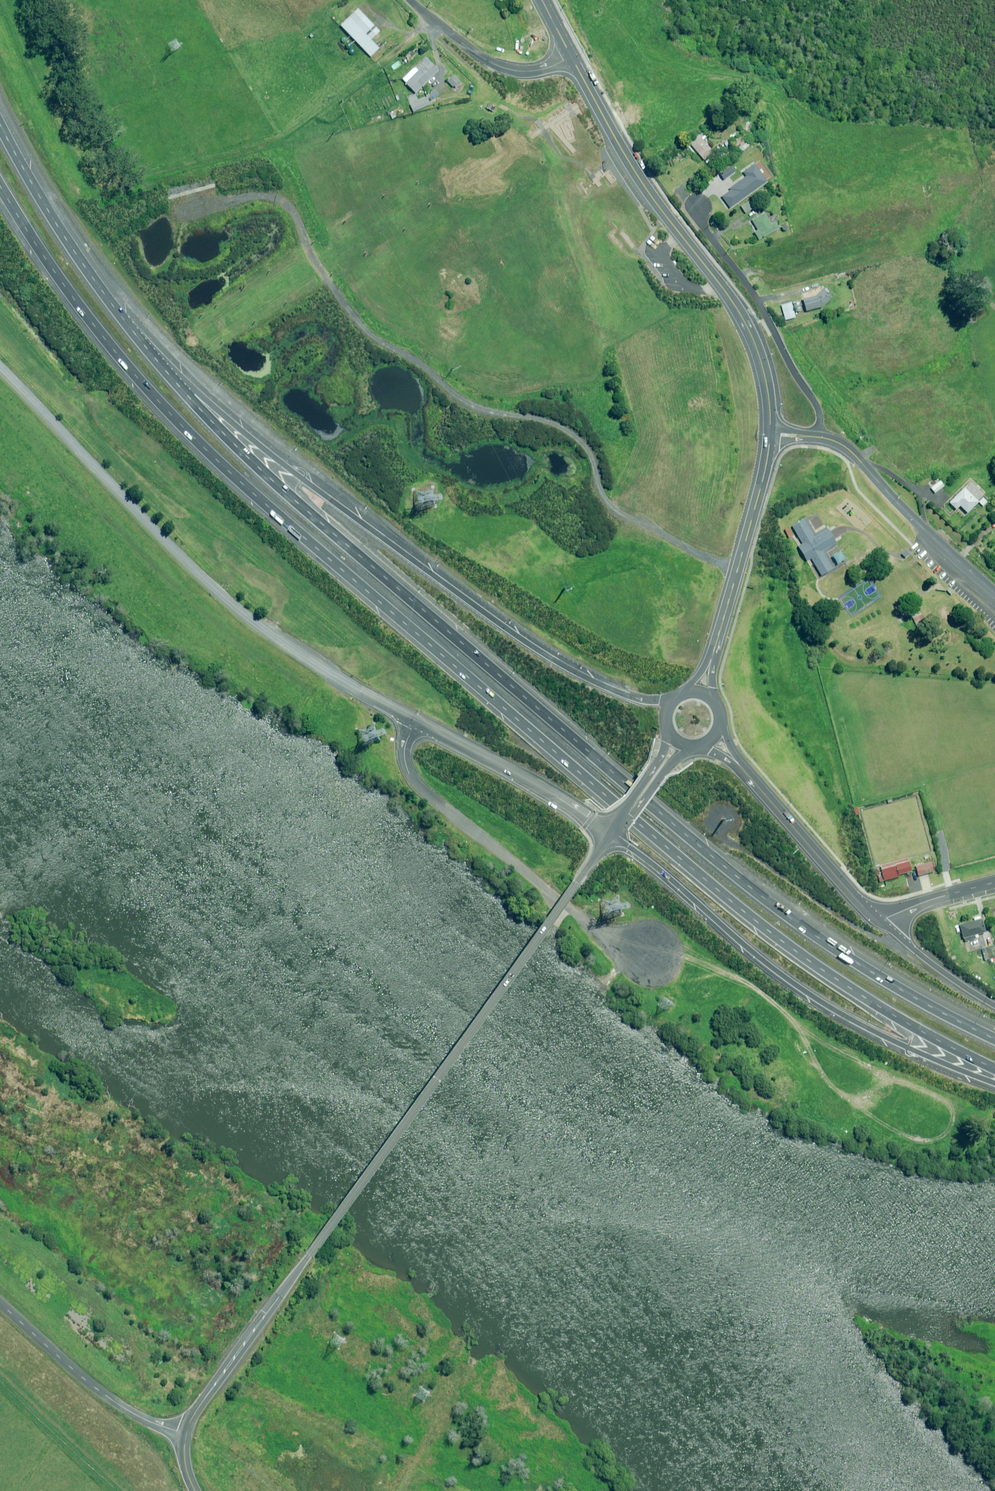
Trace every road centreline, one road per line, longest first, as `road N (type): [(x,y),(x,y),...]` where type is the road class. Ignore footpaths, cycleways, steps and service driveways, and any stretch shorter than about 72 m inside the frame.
road 1 (motorway): [(994,1067),(892,1015),(770,933),(284,521),(148,392),(90,323),(0,188)]
road 2 (motorway): [(169,375),(310,513),(783,913),(904,995),(994,1040)]
road 3 (unclassified): [(0,367),(199,571),(272,635),(609,834)]
road 4 (tertiary): [(185,1433),(609,834)]
road 5 (track): [(736,572),(609,505),(579,437),(481,413),(373,338),(345,313),(285,206),(240,202),(186,219)]
road 6 (motorway): [(169,375),(514,635),(620,693),(674,699)]
road 7 (motorway): [(994,1081),(907,1047),(797,985),(609,834)]
road 8 (secondary): [(572,57),(636,172),(750,332),(768,389),(770,434)]
road 9 (motorway): [(0,124),(65,237),(169,375)]
road 10 (residential): [(994,591),(849,450),(829,439),(770,434)]
road 11 (unclassified): [(0,1303),(113,1400),(185,1433)]
road 12 (secondary): [(770,434),(714,648)]
road 13 (secondary): [(741,767),(881,922)]
road 14 (unclassified): [(572,57),(527,71),(502,66),(409,0)]
road 15 (motorway): [(881,922),(994,1005)]
road 16 (tertiary): [(695,746),(673,760),(609,834)]
road 17 (tertiary): [(609,834),(662,757),(668,731)]
road 18 (residential): [(881,922),(994,882)]

